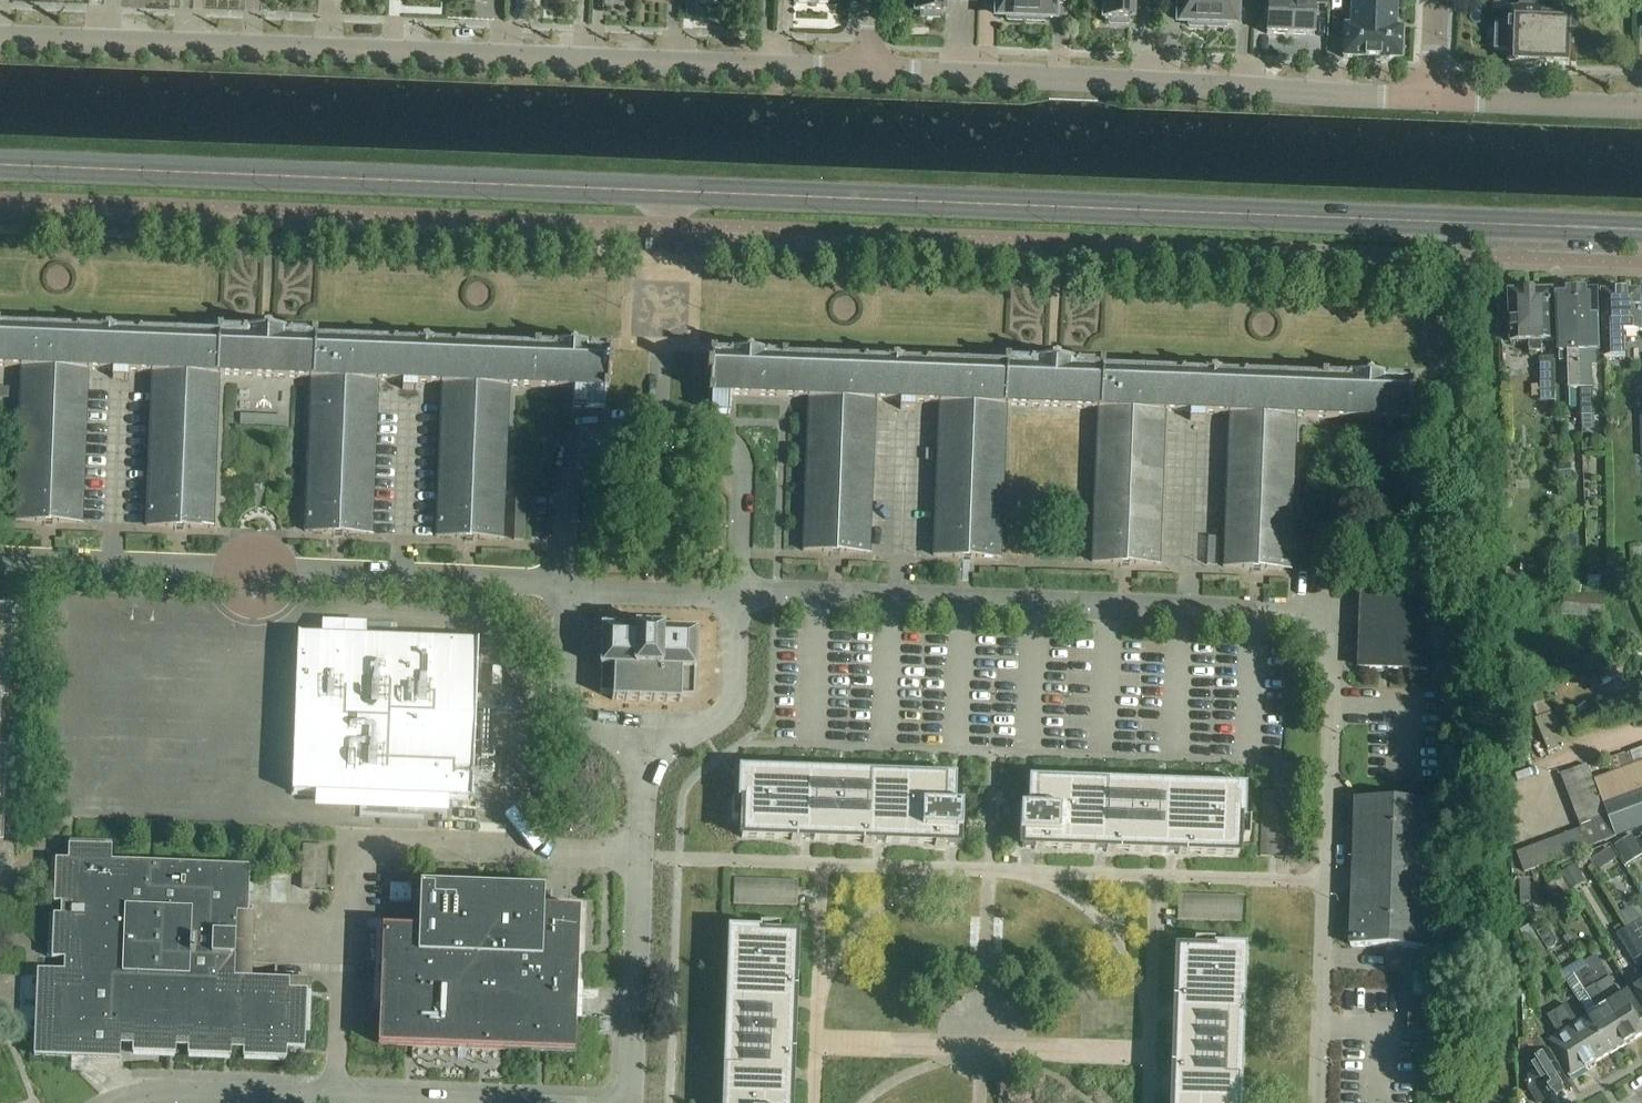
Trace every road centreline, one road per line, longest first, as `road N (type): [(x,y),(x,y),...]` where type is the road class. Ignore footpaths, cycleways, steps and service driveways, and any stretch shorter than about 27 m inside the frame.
road 1 (secondary): [(1641,228),(0,164)]
road 2 (unclassified): [(0,39),(866,72)]
road 3 (unclassified): [(1434,97),(866,72)]
road 4 (unclassified): [(1641,105),(1434,97)]

